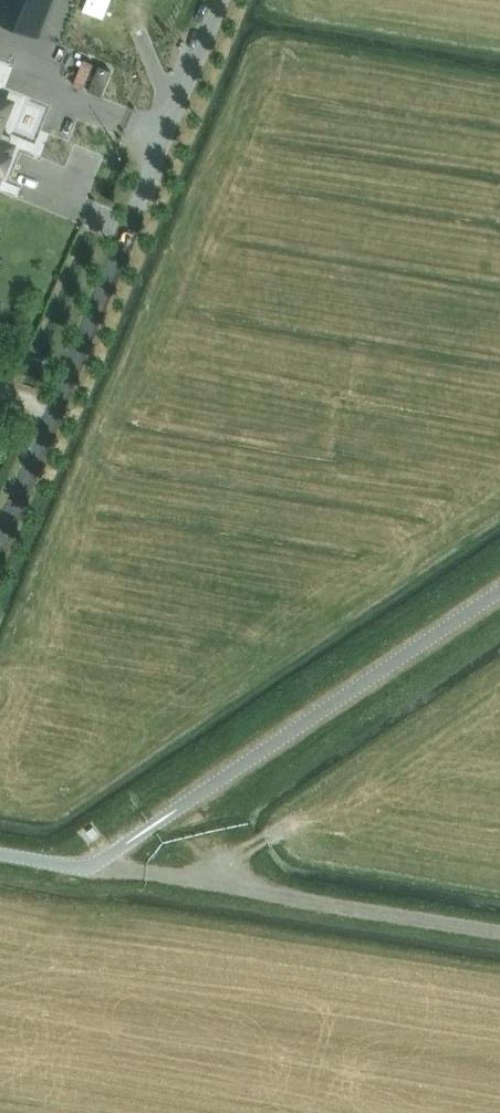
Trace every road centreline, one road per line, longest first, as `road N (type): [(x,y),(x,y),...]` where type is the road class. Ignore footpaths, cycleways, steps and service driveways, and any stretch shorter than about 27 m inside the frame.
road 1 (unclassified): [(0,538),(221,0)]
road 2 (track): [(94,863),(499,933)]

